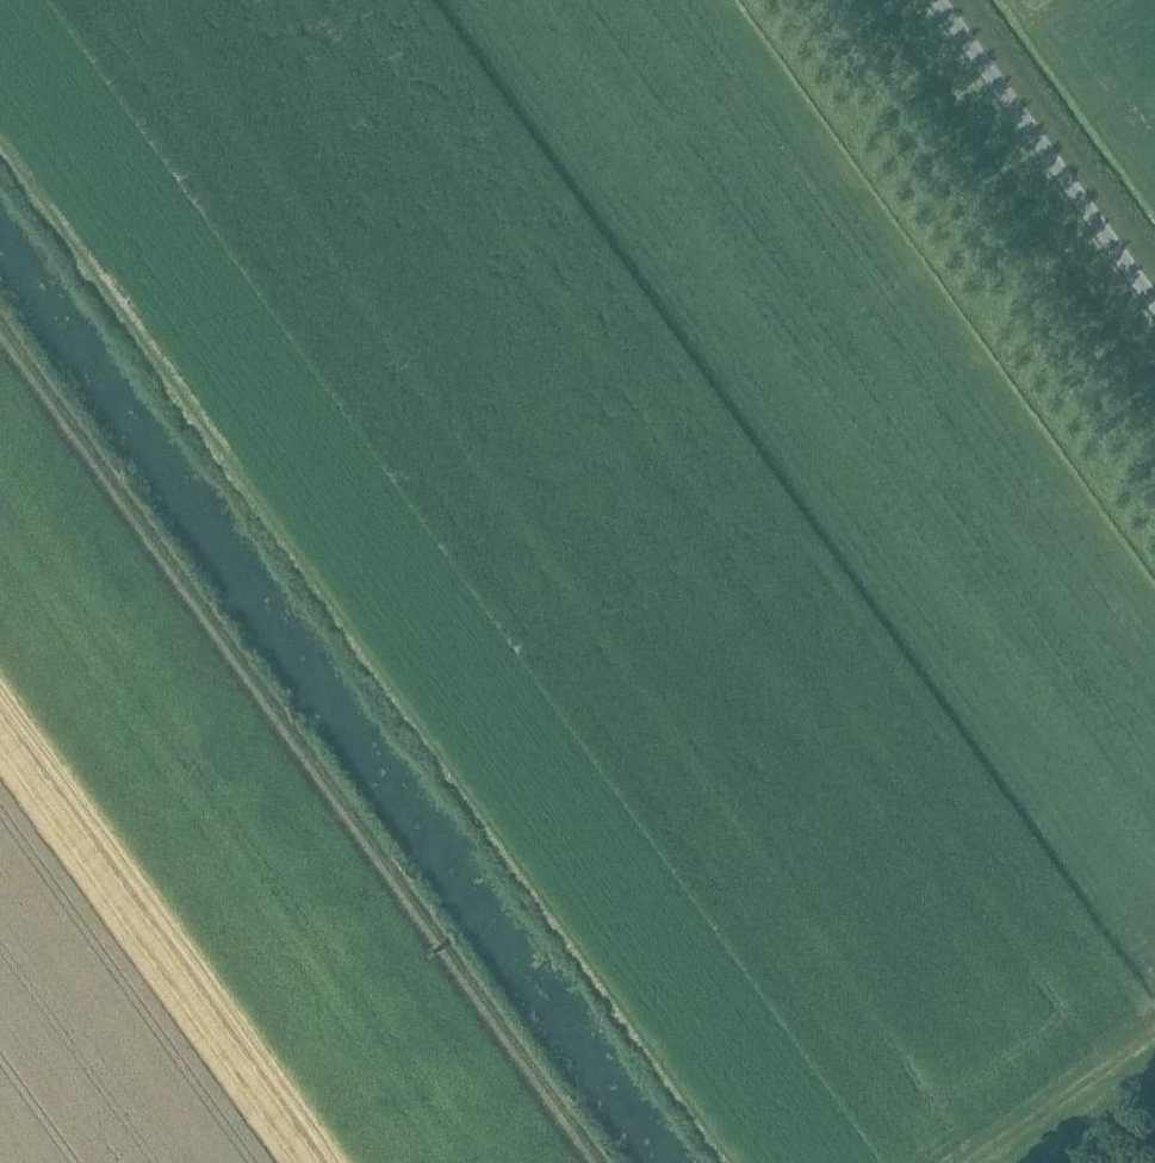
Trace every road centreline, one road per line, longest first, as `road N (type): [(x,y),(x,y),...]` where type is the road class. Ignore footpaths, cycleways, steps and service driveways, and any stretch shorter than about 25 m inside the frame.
road 1 (unclassified): [(1154,307),(936,0)]

